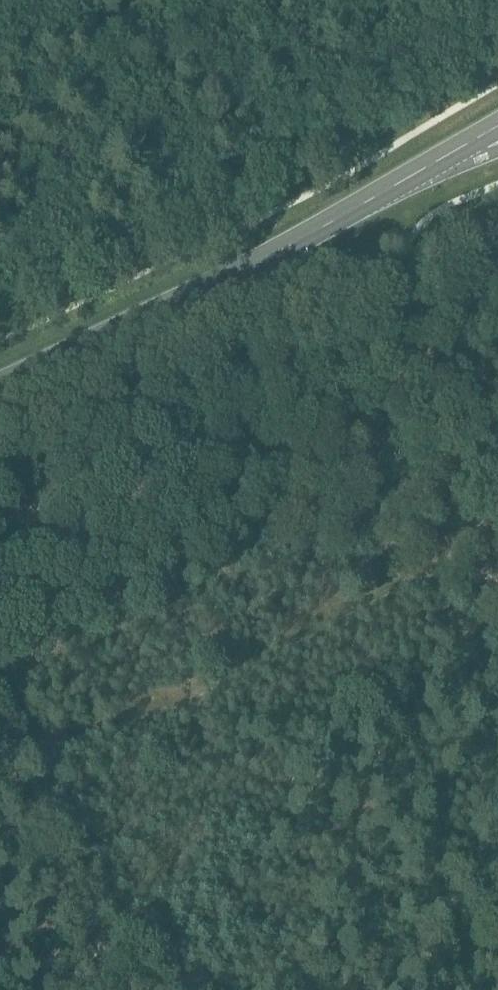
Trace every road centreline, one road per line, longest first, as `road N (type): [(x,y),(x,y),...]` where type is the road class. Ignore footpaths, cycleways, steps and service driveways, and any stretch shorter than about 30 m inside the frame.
road 1 (secondary): [(0,372),(497,127)]
road 2 (track): [(216,0),(0,120)]
road 3 (track): [(0,782),(128,989)]

